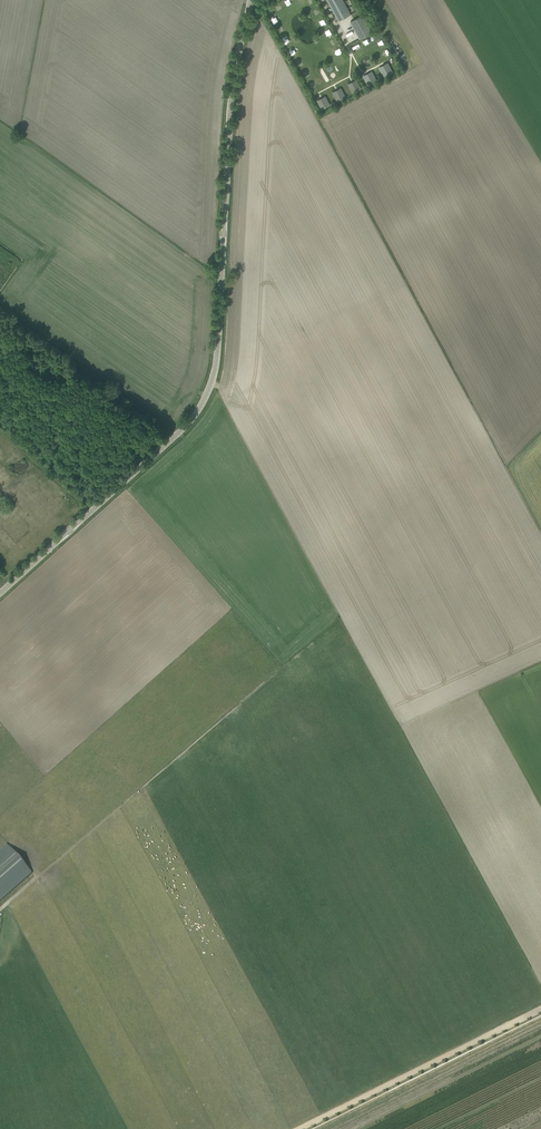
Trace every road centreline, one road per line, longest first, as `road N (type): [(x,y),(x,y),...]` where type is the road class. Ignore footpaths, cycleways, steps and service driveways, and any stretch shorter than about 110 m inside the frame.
road 1 (unclassified): [(0,593),(204,401),(219,351),(233,84),(251,0)]
road 2 (track): [(540,1011),(301,1128)]

